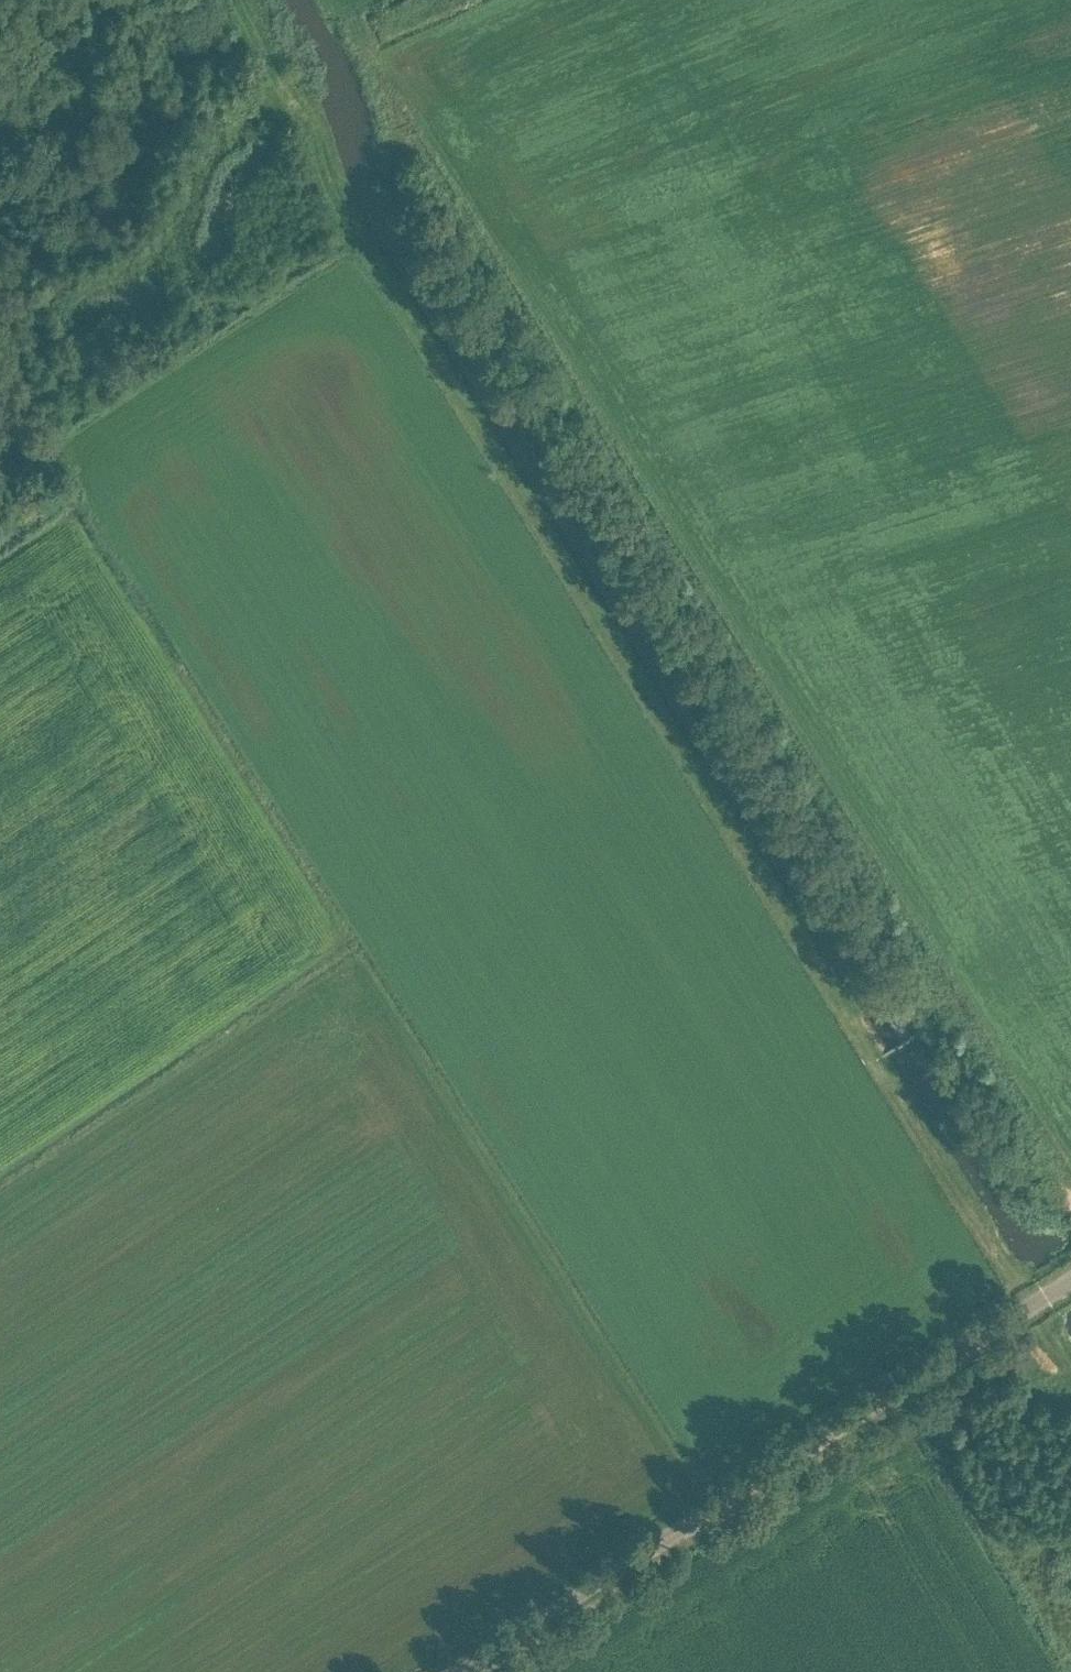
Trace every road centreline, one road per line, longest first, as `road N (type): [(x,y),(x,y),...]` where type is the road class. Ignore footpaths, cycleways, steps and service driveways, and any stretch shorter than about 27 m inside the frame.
road 1 (unclassified): [(459,1671),(1070,1287)]

